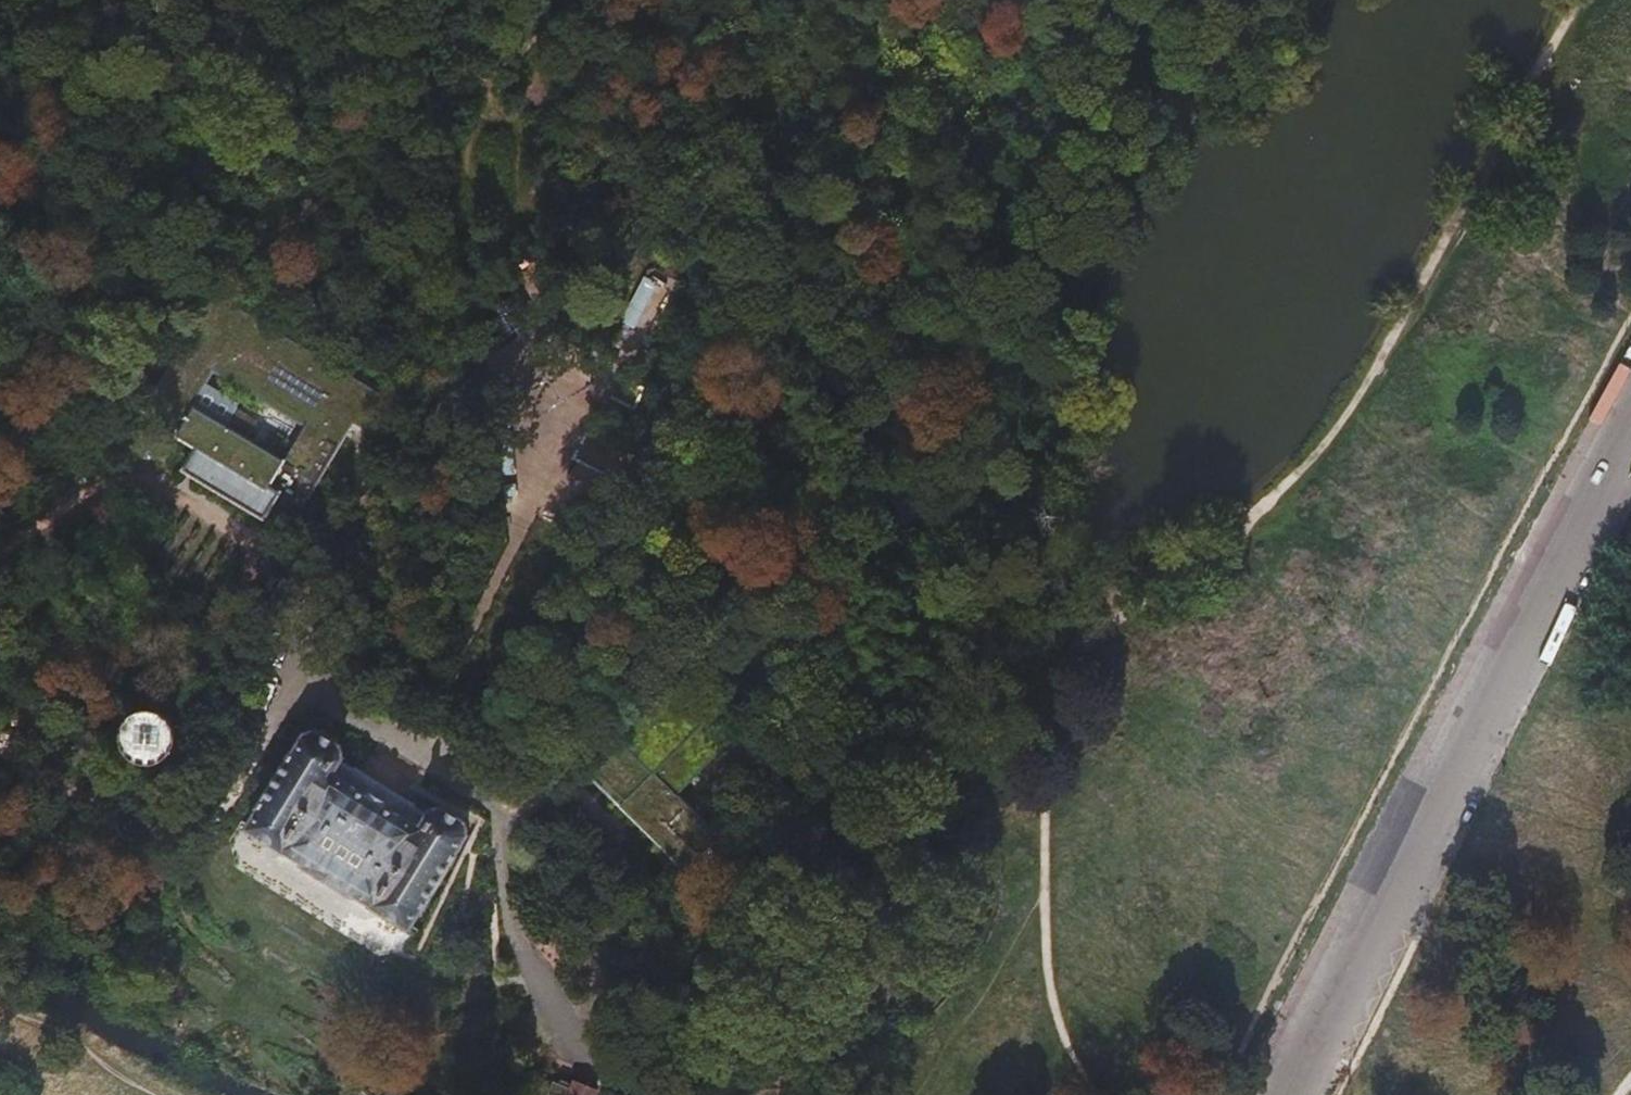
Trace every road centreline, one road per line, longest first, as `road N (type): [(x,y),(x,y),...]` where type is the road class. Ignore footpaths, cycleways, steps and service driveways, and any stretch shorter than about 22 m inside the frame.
road 1 (track): [(0,538),(60,498),(115,481),(161,479),(312,593),(450,373),(472,357),(592,399)]
road 2 (tertiary): [(1286,1094),(1496,667),(1630,430)]
road 3 (track): [(298,681),(202,836),(178,840),(0,760)]
road 4 (track): [(242,250),(260,298),(385,374),(472,357)]

